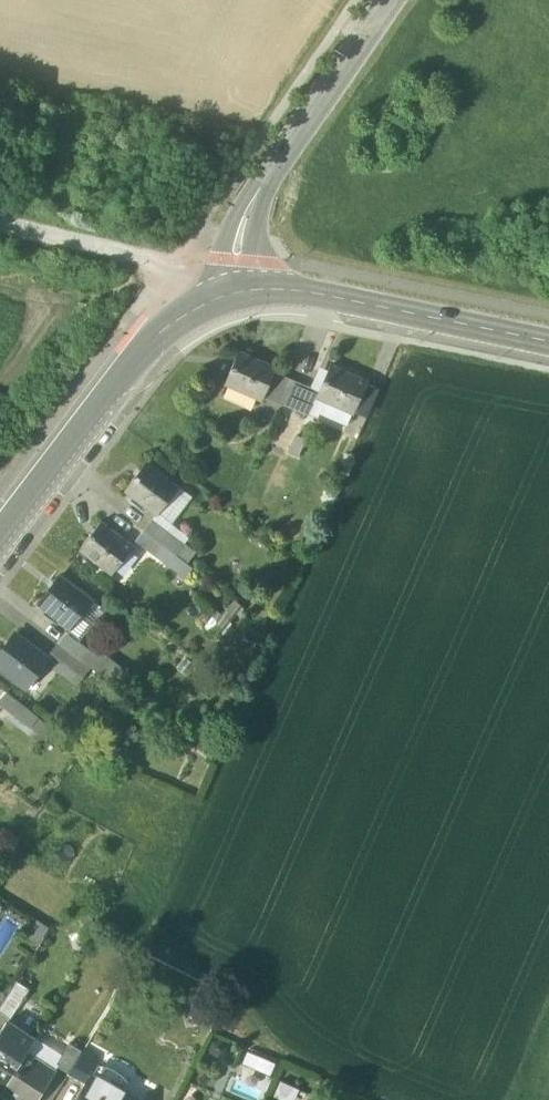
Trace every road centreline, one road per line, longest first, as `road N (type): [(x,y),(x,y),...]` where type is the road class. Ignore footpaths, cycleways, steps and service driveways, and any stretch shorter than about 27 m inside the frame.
road 1 (unclassified): [(231,294),(246,217),(394,0)]
road 2 (tertiary): [(0,535),(152,340),(231,294)]
road 3 (tertiary): [(231,294),(310,293),(548,341)]

